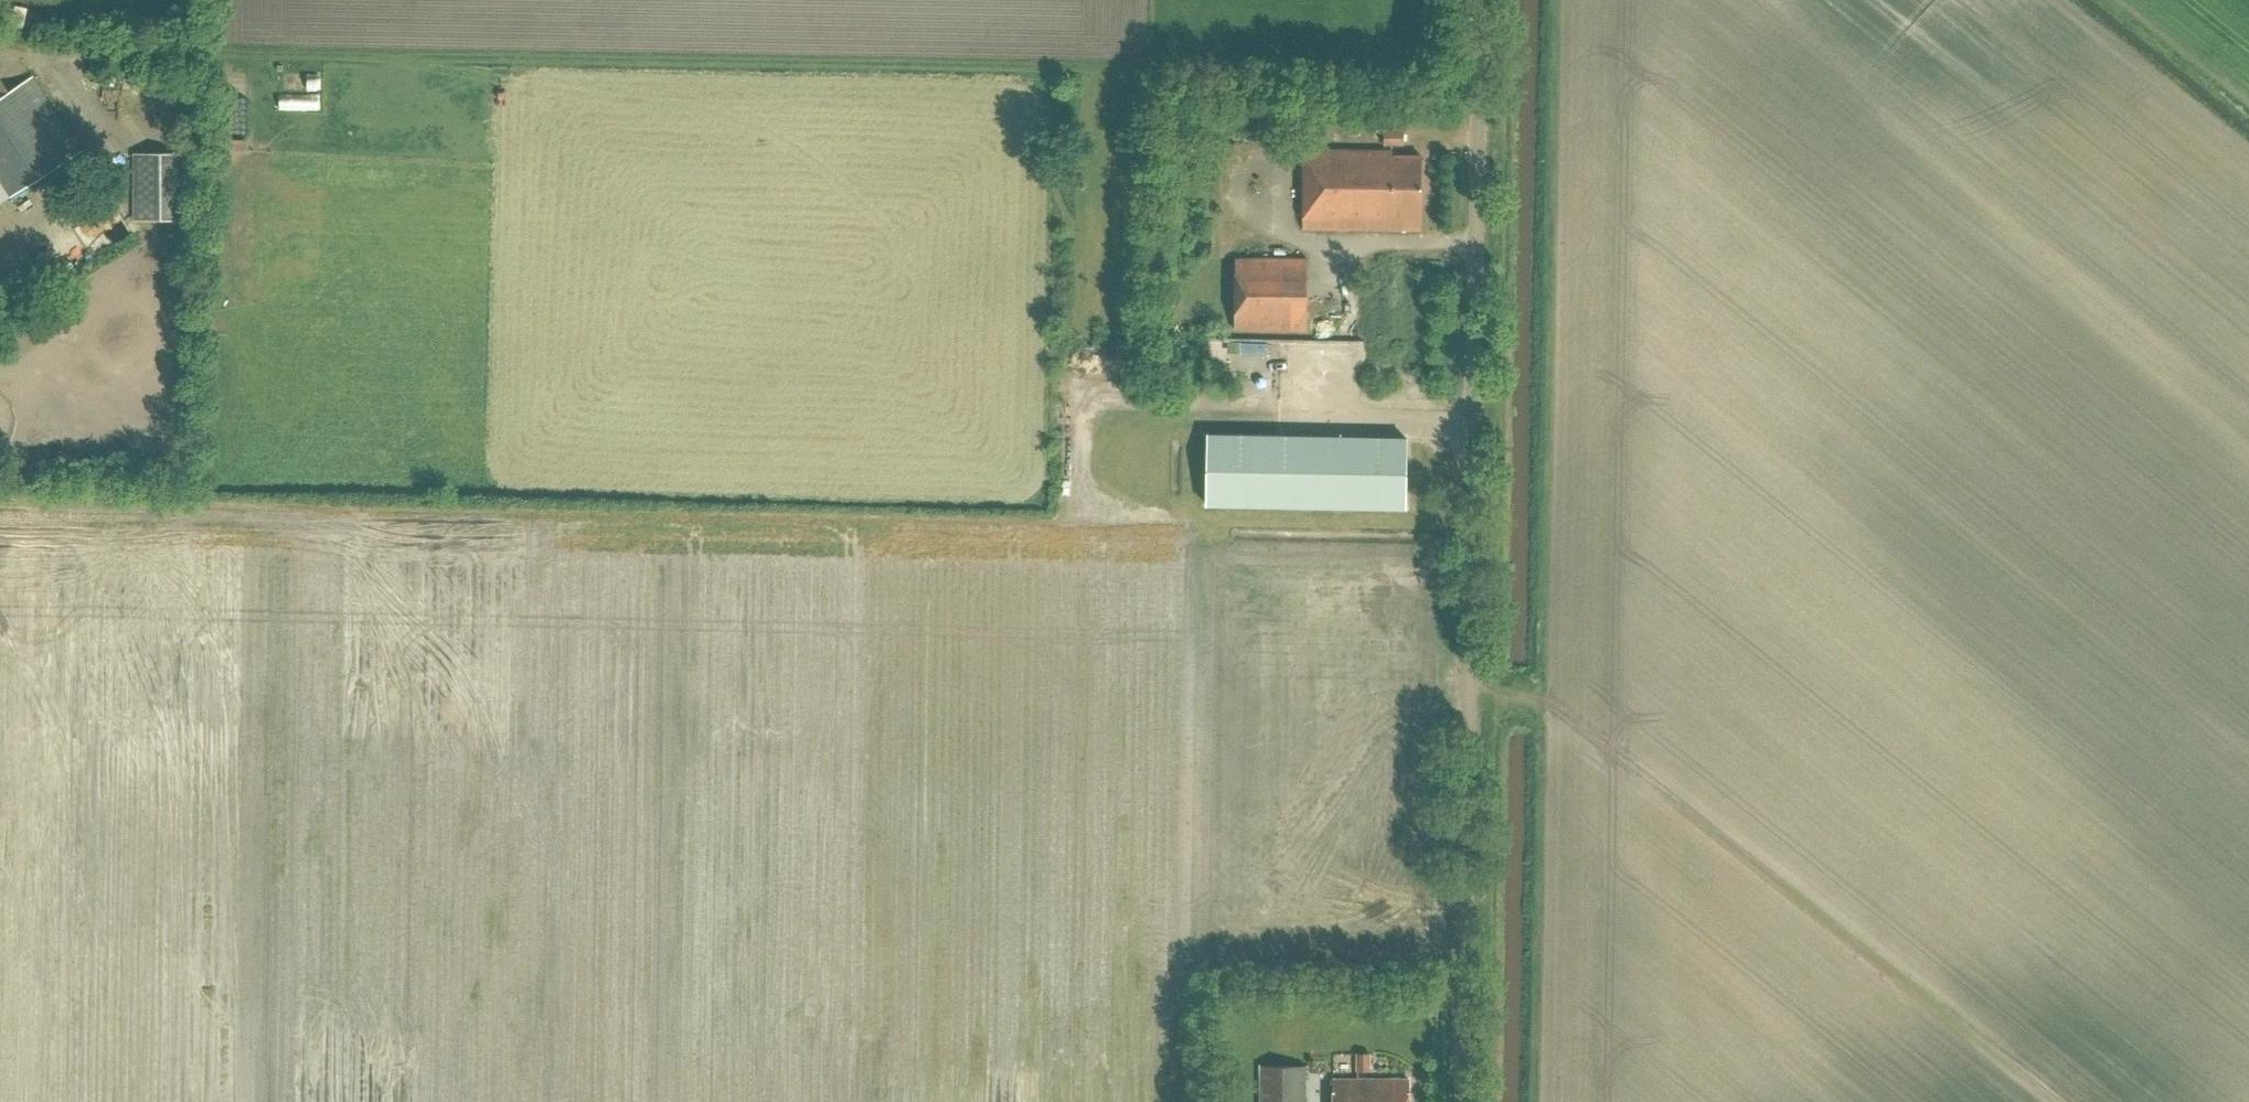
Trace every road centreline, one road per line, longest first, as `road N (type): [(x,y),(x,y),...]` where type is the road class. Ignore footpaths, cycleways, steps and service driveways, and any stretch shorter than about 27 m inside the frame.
road 1 (unclassified): [(1464,1101),(1490,0)]

